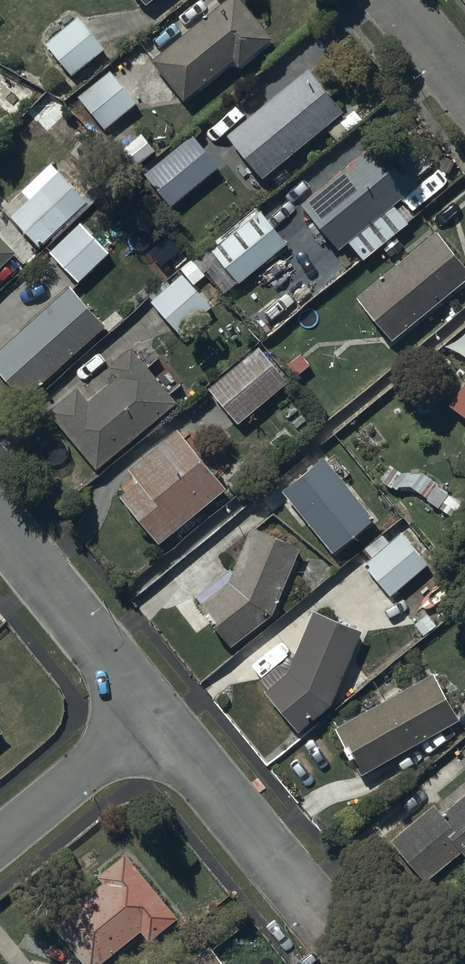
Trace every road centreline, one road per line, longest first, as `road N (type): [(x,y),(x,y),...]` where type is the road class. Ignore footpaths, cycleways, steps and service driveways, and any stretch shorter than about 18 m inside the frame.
road 1 (residential): [(155,710),(365,961)]
road 2 (residential): [(0,532),(155,710)]
road 3 (residential): [(155,710),(0,839)]
road 4 (residential): [(385,0),(464,91)]

